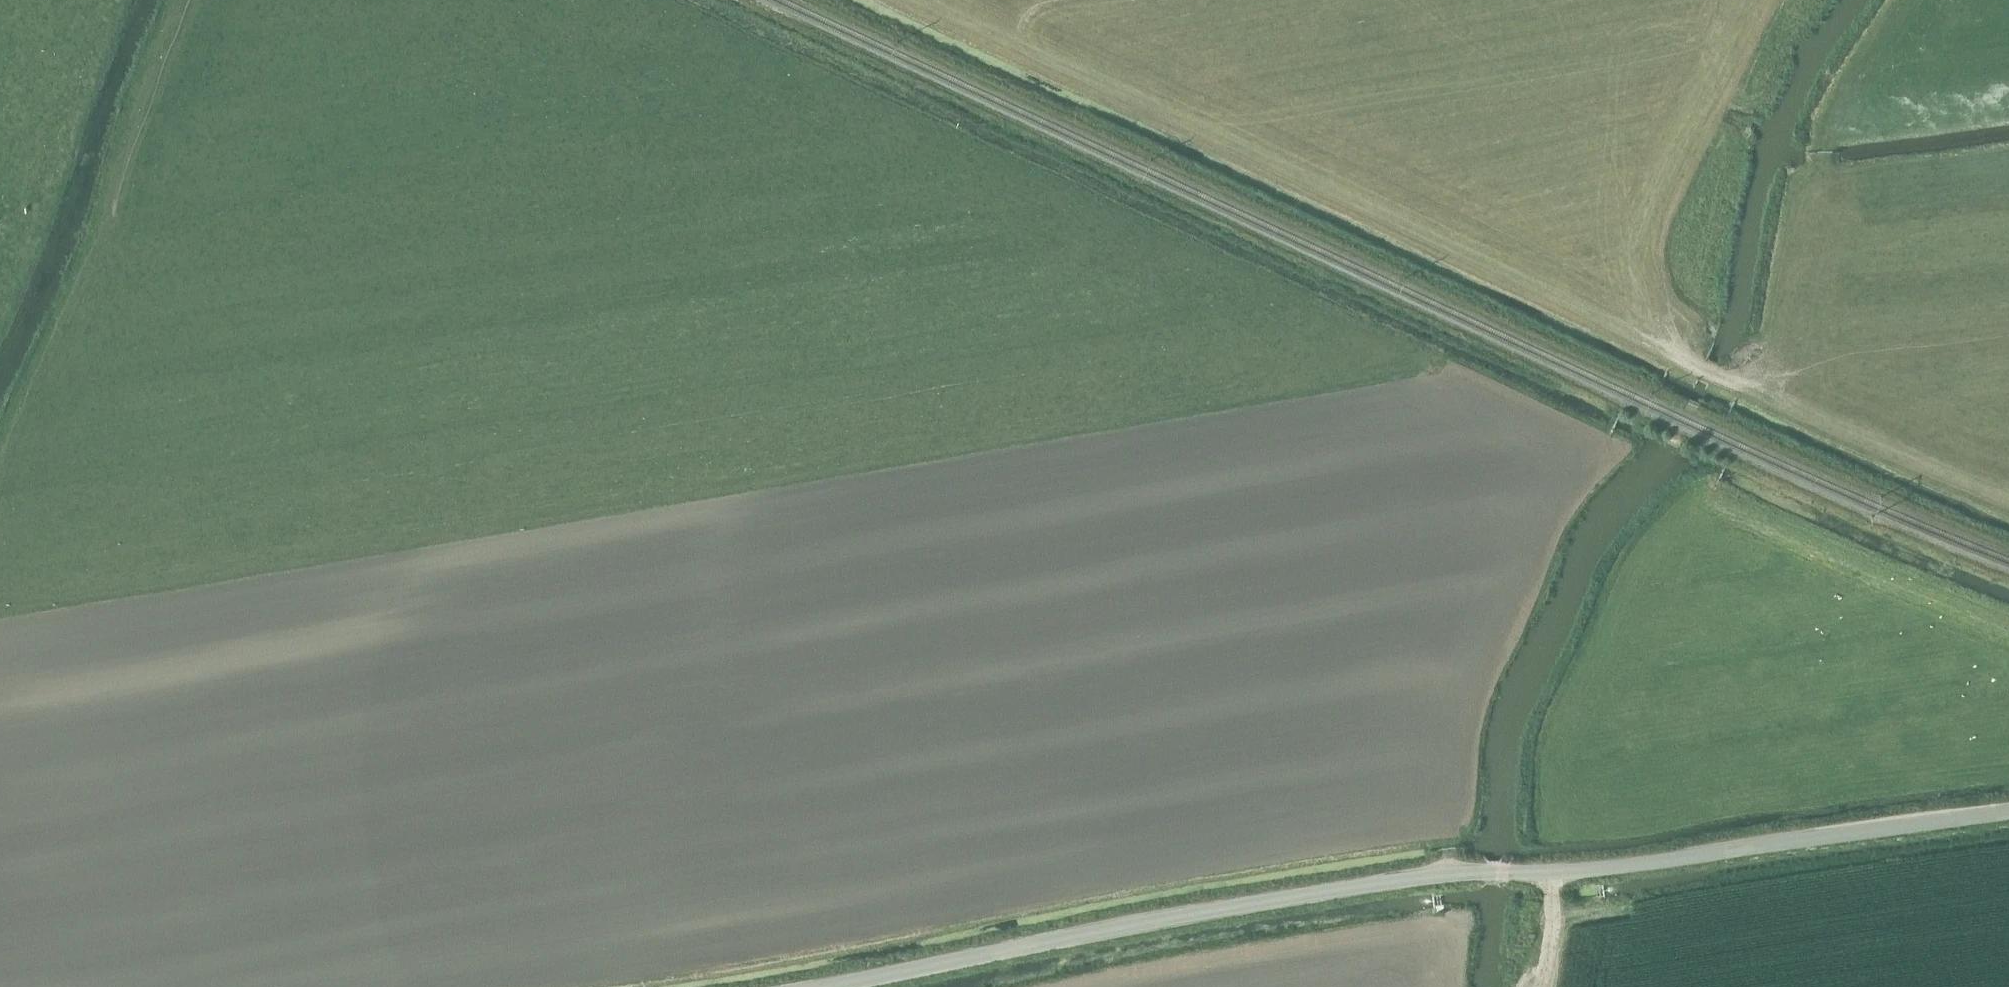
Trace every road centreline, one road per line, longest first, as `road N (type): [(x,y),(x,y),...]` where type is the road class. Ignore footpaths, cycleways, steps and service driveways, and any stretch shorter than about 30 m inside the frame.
road 1 (tertiary): [(831,986),(1461,873),(1626,866),(2008,813)]

